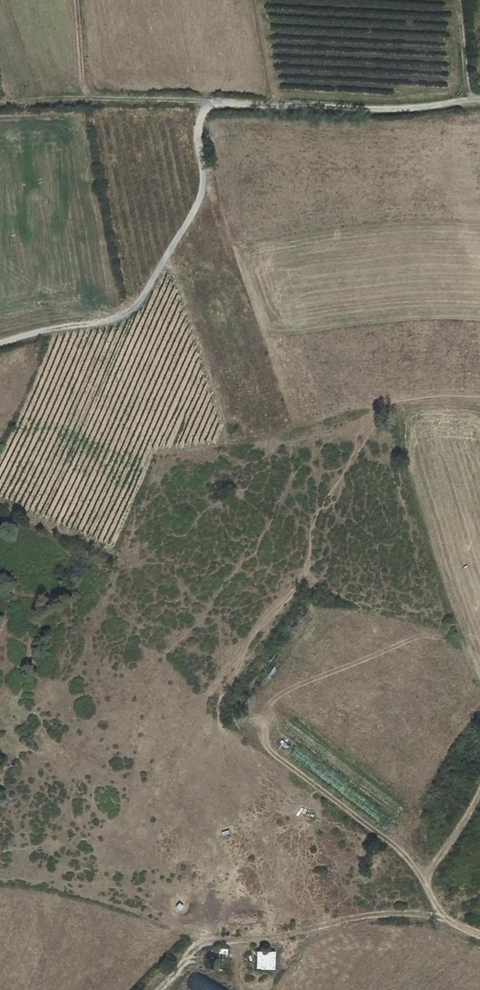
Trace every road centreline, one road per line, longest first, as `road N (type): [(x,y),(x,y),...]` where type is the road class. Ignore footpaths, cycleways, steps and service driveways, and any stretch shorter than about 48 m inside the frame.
road 1 (track): [(0,343),(116,321),(137,301),(196,204),(198,128),(206,104),(386,111),(470,100),(460,0)]
road 2 (track): [(155,989),(195,944),(266,939),(348,914),(434,919),(479,936)]

